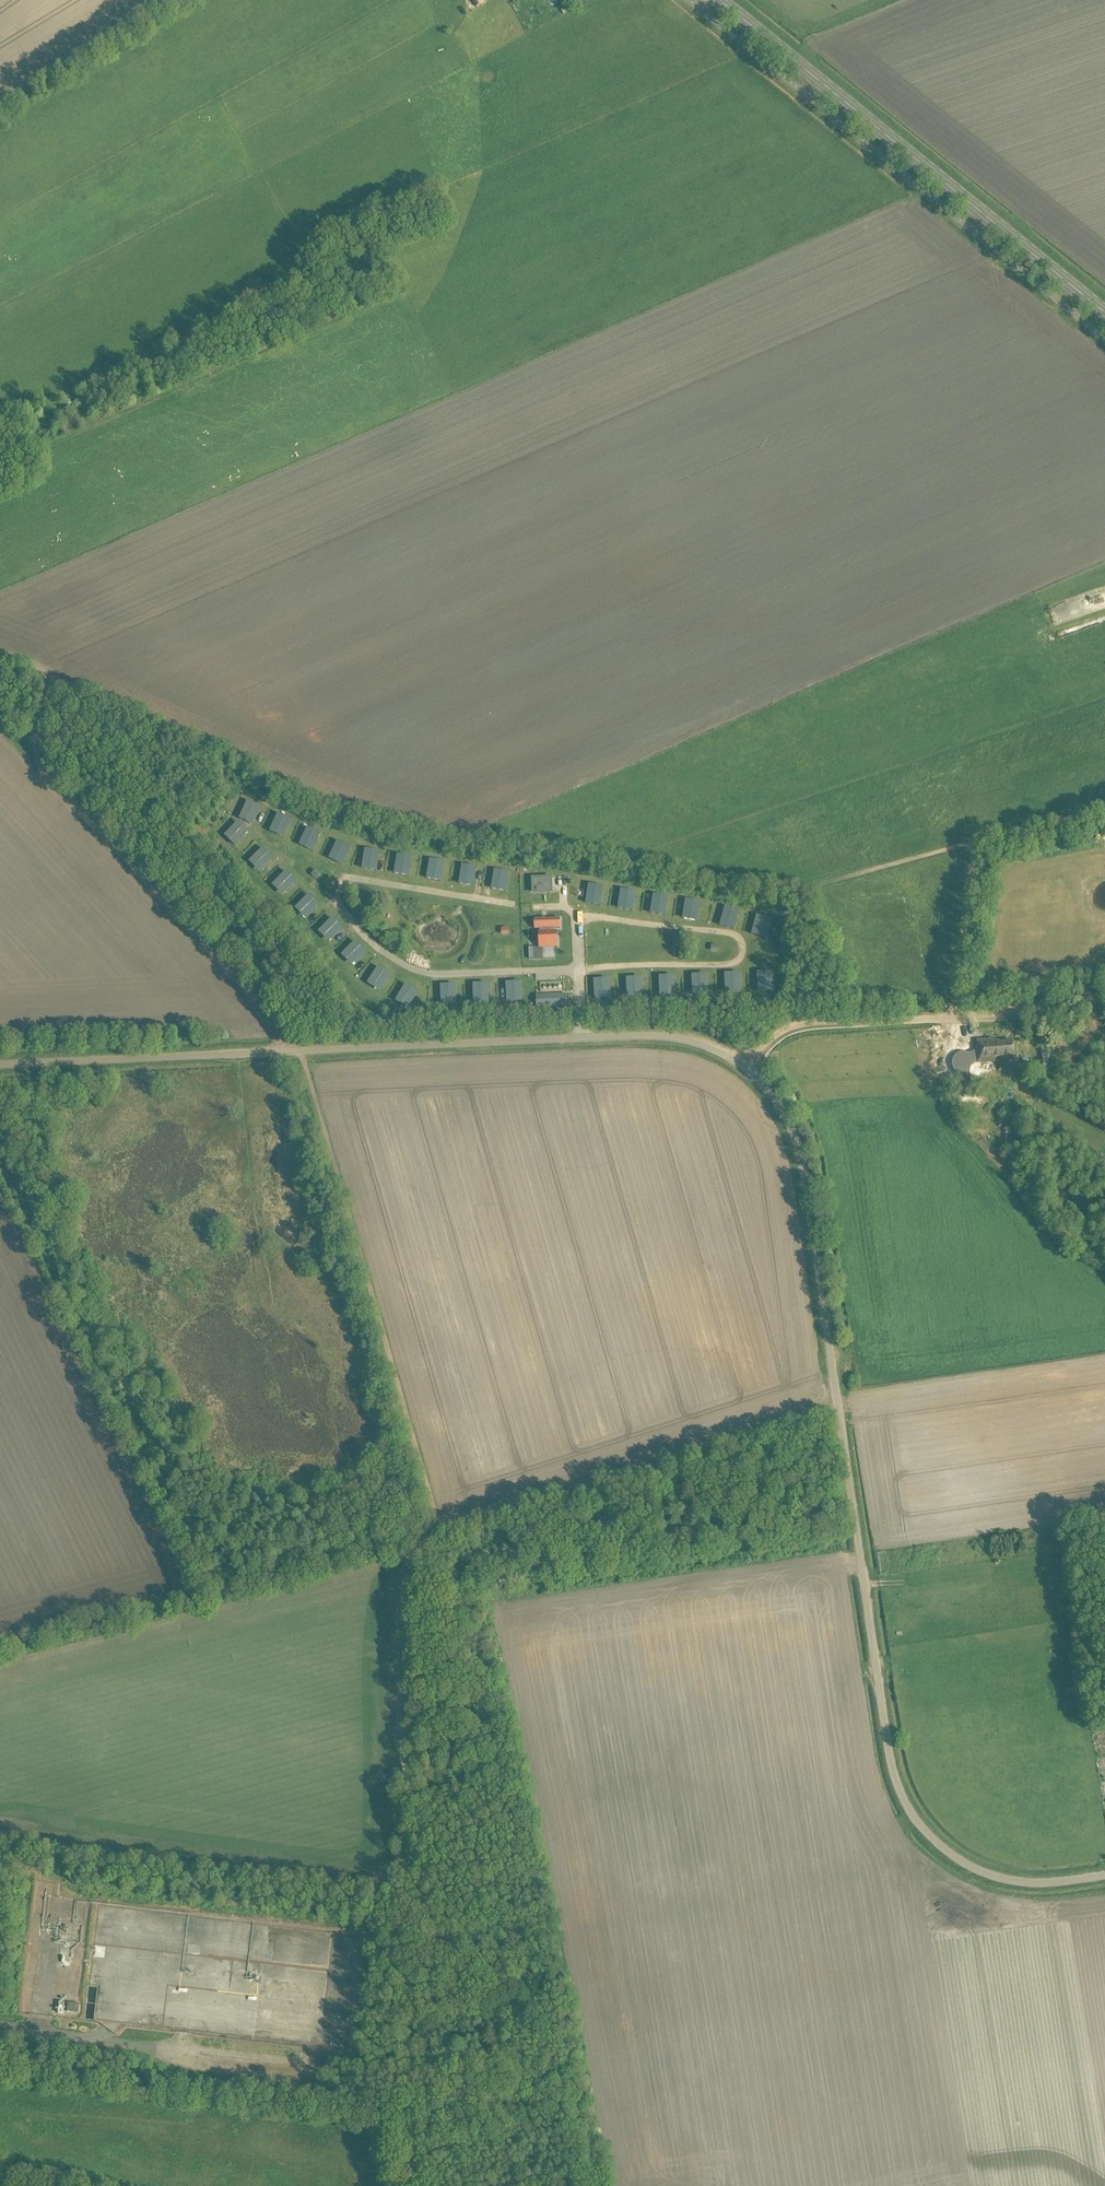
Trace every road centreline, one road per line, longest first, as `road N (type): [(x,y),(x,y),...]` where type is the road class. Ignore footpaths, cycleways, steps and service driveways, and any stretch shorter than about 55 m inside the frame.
road 1 (unclassified): [(1104,1876),(1044,1883),(988,1874),(927,1833),(899,1789),(800,1152),(775,1098),(747,1067),(665,1035),(0,1065)]
road 2 (track): [(441,1534),(302,1050),(39,766),(34,744),(59,680)]
road 3 (track): [(977,842),(802,888),(751,887),(352,813),(59,680)]
road 4 (track): [(208,1594),(404,1541),(419,1553),(409,1581),(402,1672),(414,2185)]
road 5 (unclassified): [(1104,339),(688,0)]
road 6 (primary): [(1104,314),(718,0)]
road 7 (track): [(419,1553),(466,1524),(839,1404)]
road 8 (track): [(953,1017),(802,1025),(768,1042),(747,1067)]
road 9 (track): [(0,1650),(208,1594)]
road 10 (track): [(1104,997),(953,1017)]
road 11 (track): [(1104,811),(977,842)]

